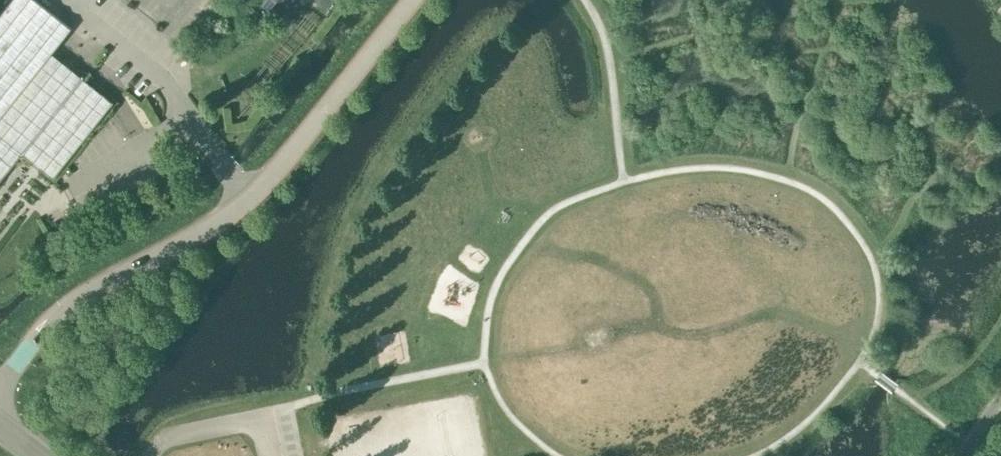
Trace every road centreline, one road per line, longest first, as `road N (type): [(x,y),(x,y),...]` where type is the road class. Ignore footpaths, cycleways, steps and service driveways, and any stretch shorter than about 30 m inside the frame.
road 1 (tertiary): [(0,381),(72,303),(214,226),(263,188),(413,0)]

